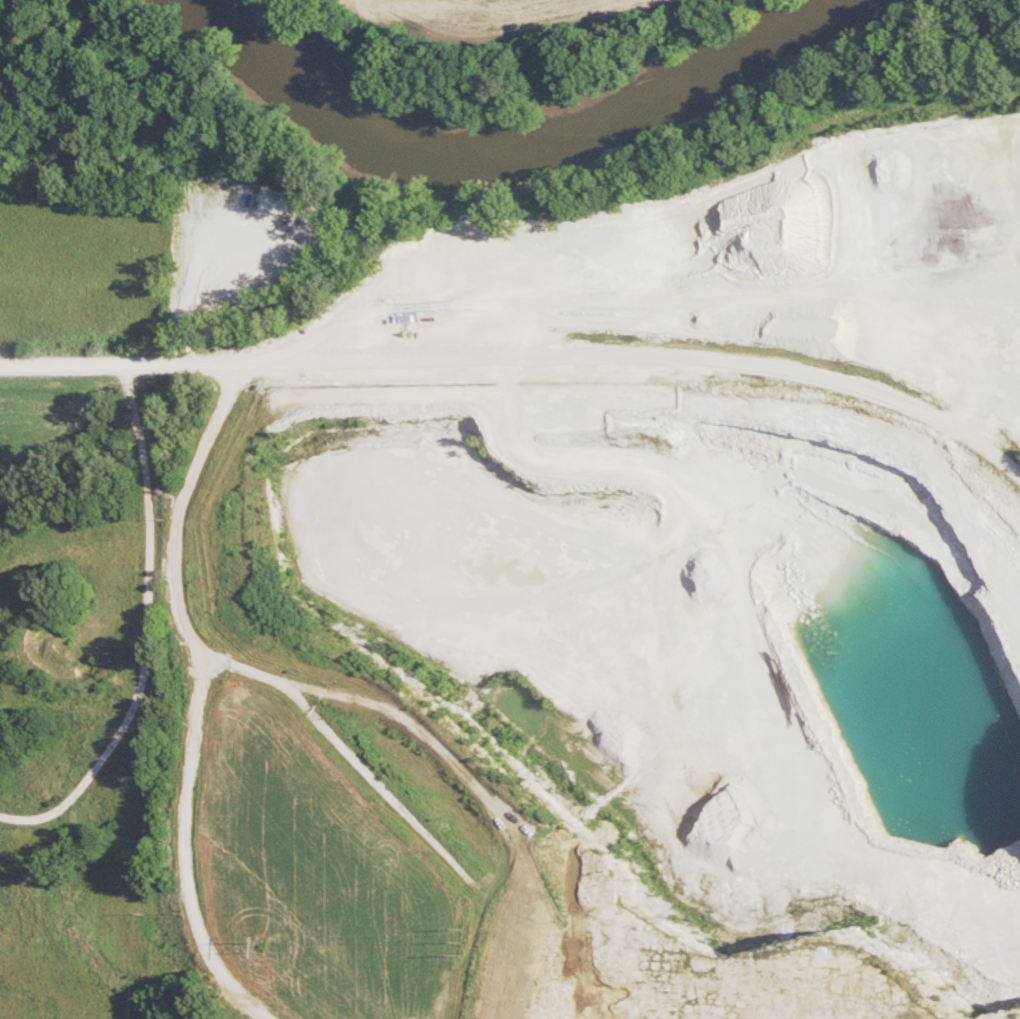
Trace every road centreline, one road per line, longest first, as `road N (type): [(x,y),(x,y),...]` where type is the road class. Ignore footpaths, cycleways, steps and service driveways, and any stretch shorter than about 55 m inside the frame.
road 1 (residential): [(1019,472),(964,431),(858,383),(648,348),(0,362)]

